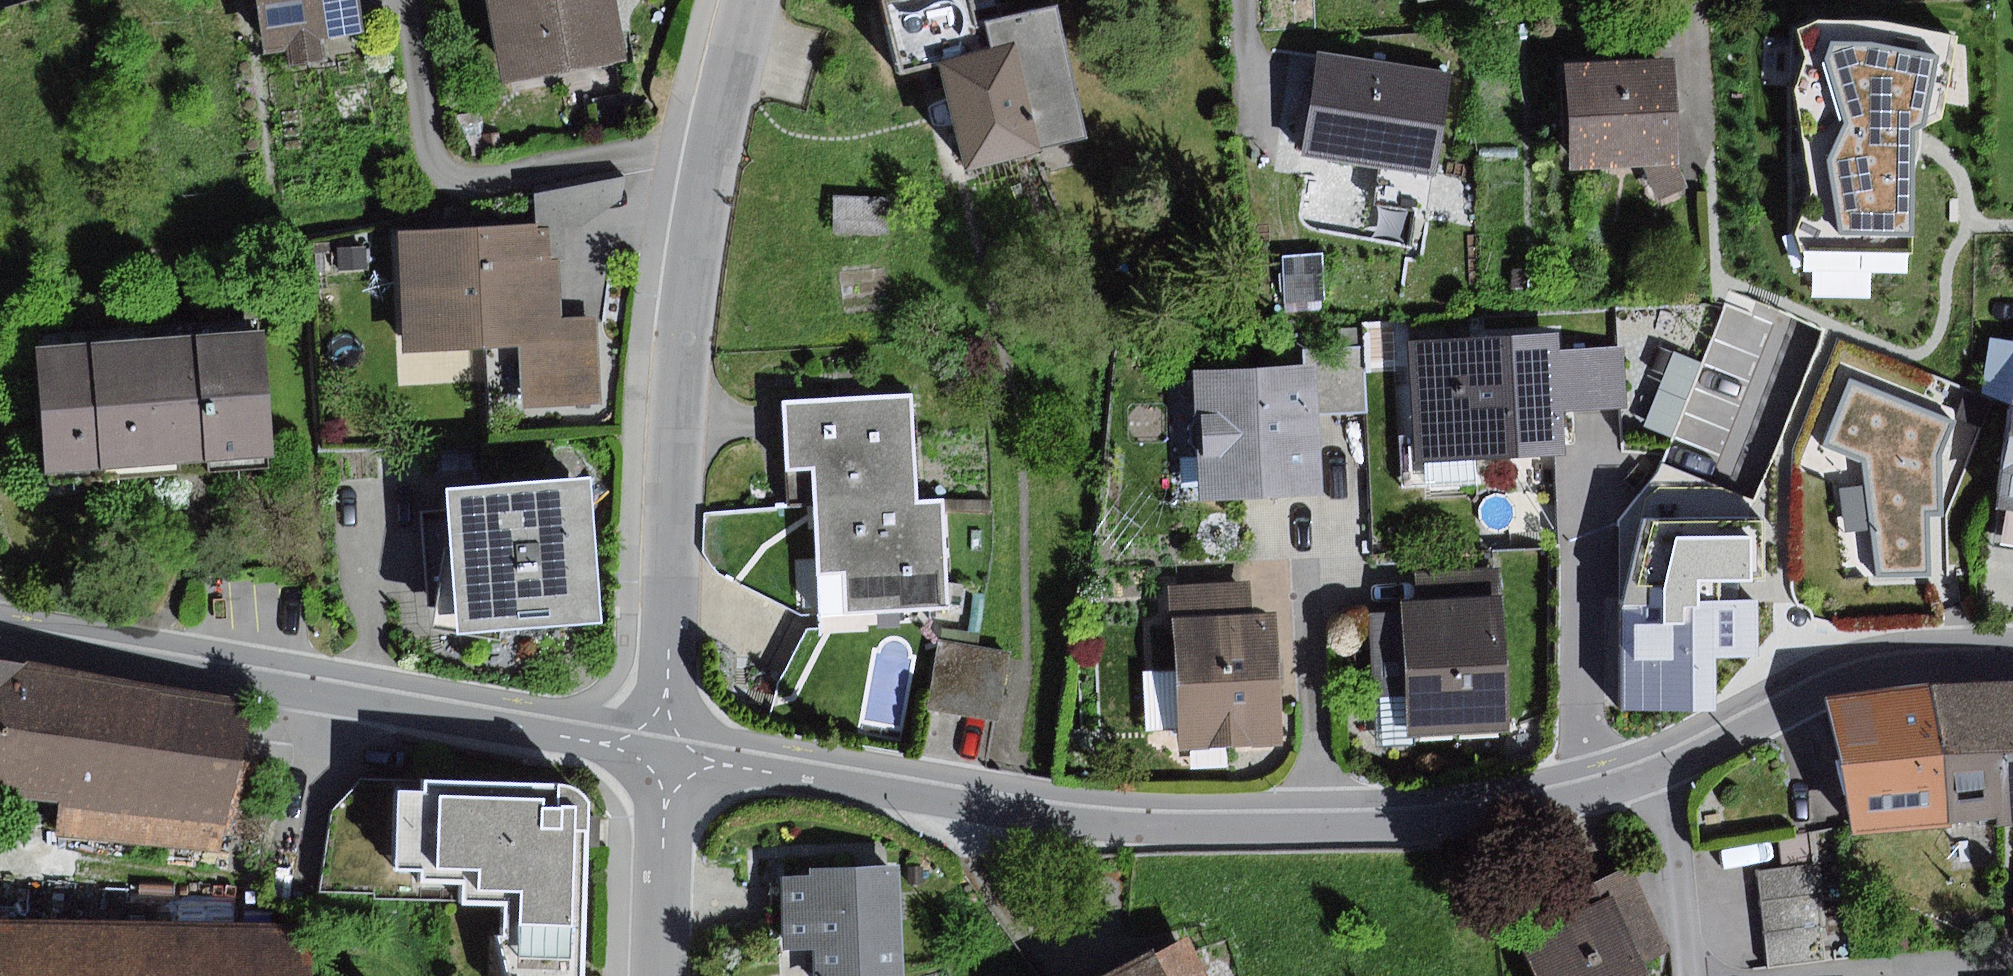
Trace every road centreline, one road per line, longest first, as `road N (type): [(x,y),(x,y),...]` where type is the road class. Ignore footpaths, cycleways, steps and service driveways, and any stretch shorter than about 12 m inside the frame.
road 1 (residential): [(668,755),(1103,822),(1436,823),(1589,795),(1683,763),(1828,686),(1887,666),(2012,659)]
road 2 (residential): [(750,0),(714,145),(681,351),(668,755)]
road 3 (residential): [(0,635),(668,755)]
road 4 (unclassified): [(668,755),(660,975)]

